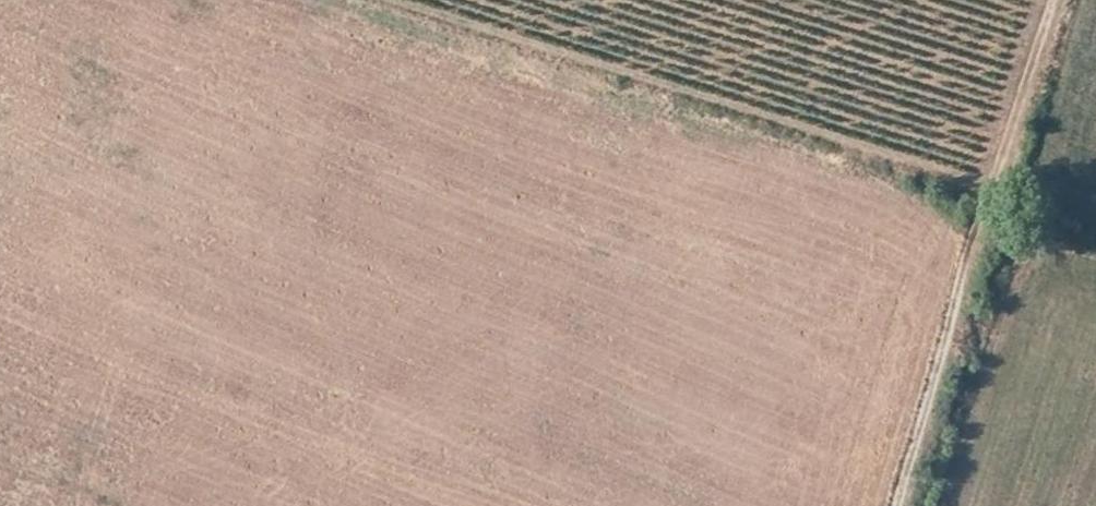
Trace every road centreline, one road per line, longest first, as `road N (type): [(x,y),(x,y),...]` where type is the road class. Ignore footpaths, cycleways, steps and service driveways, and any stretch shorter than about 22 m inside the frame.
road 1 (track): [(1061,0),(1014,176),(972,257),(931,379),(912,445),(908,505)]

